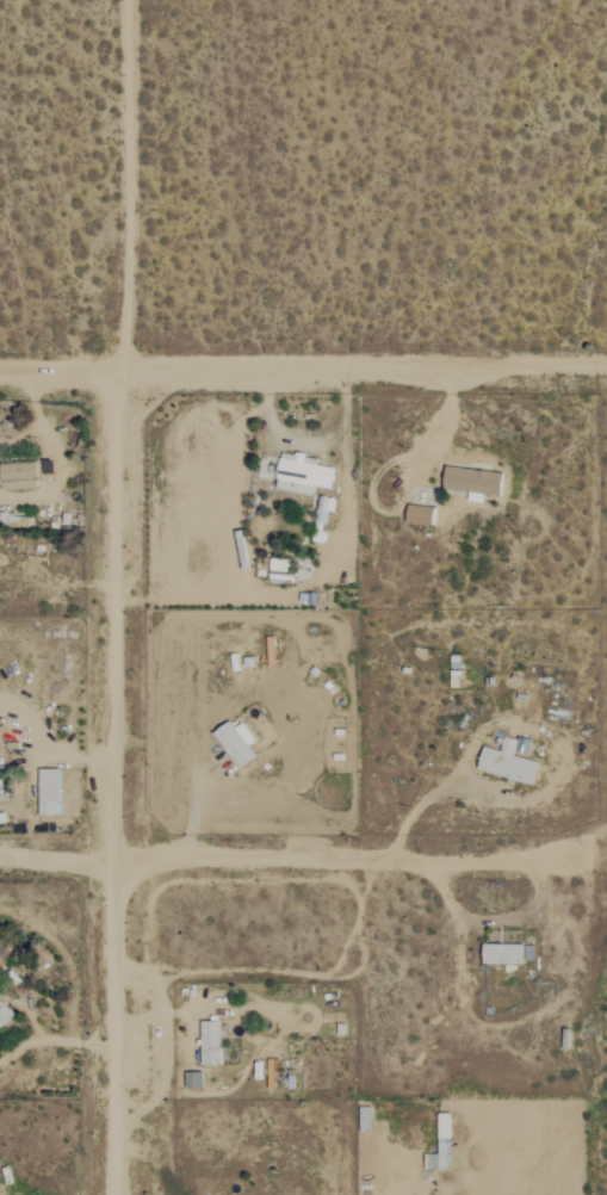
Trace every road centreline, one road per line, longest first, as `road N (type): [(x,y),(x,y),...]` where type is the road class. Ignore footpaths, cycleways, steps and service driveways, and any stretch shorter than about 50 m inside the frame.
road 1 (track): [(114,1194),(119,0)]
road 2 (track): [(0,862),(581,859)]
road 3 (track): [(119,377),(606,366)]
road 4 (track): [(391,863),(423,800),(462,785),(487,787)]

